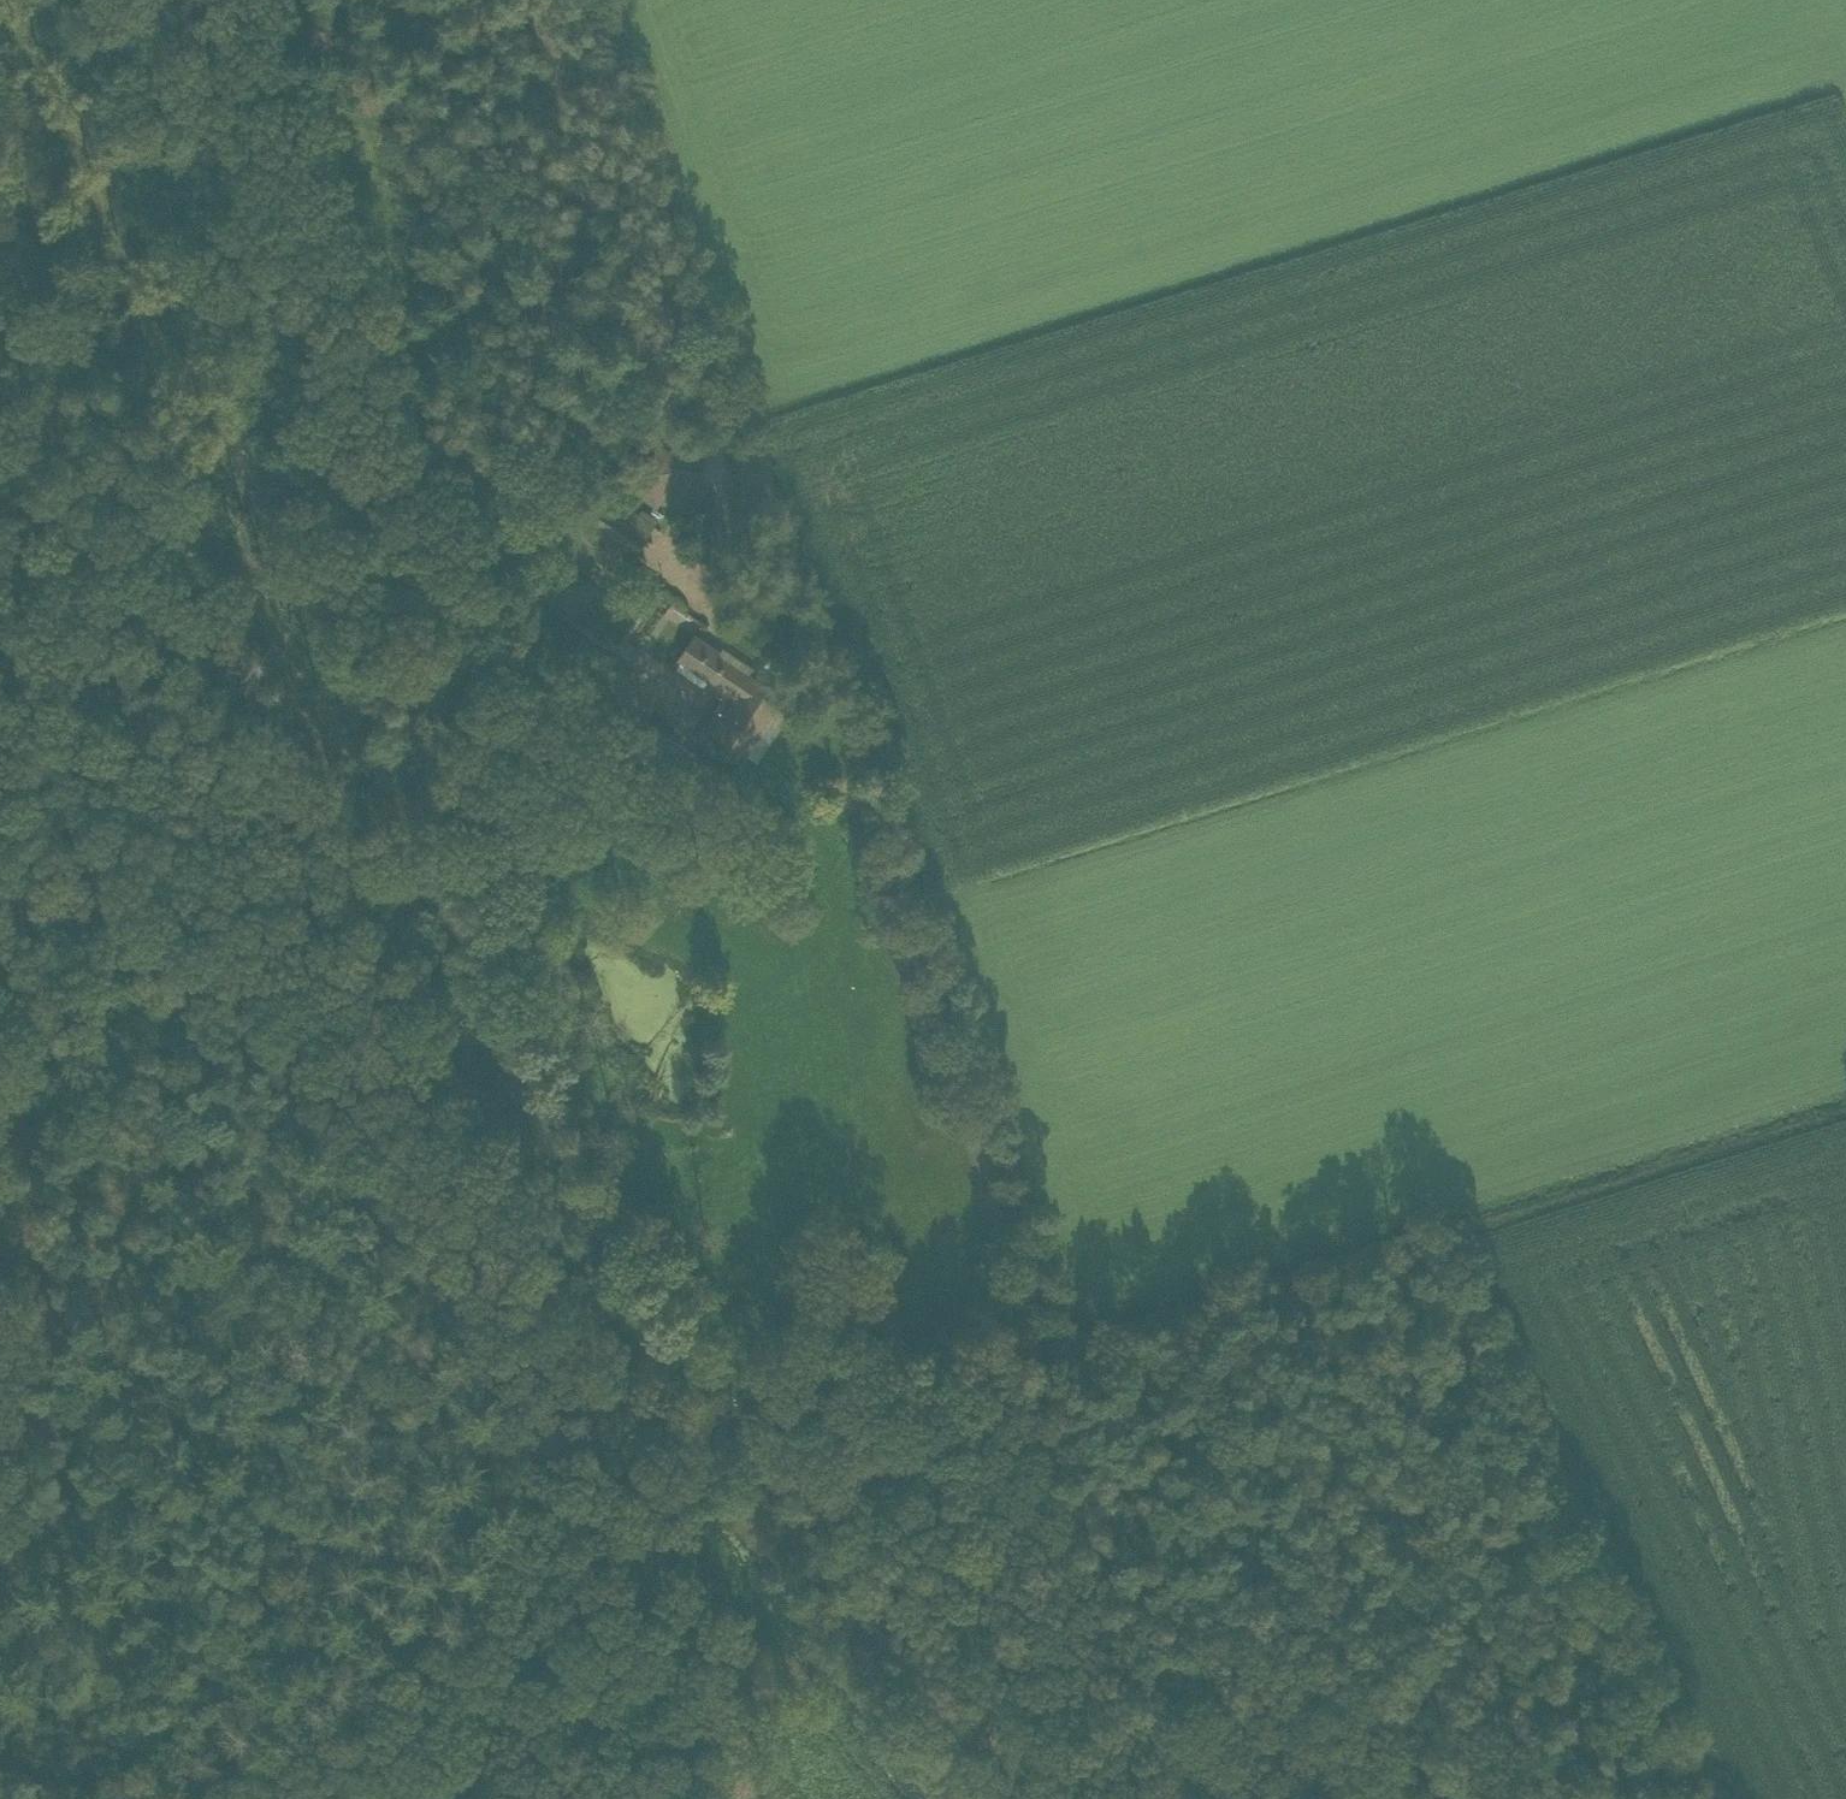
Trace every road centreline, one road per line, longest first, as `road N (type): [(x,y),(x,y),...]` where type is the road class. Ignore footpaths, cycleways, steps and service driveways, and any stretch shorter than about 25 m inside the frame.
road 1 (track): [(0,1219),(354,796),(0,15)]
road 2 (track): [(679,1471),(764,1612),(902,1798)]

